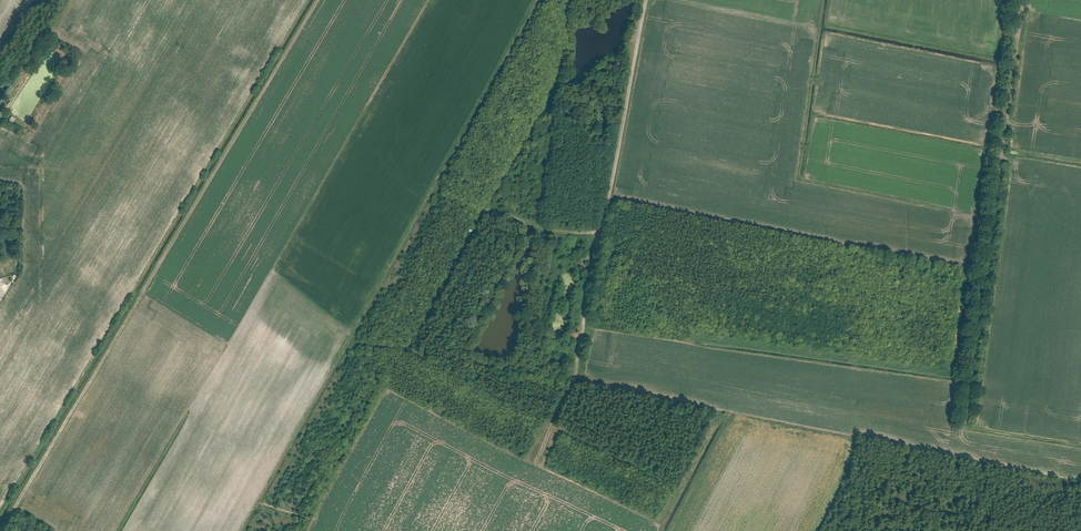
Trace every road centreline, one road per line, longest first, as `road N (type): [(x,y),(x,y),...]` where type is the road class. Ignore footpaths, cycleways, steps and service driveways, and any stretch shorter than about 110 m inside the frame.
road 1 (track): [(1024,0),(965,427)]
road 2 (track): [(578,378),(647,0)]

